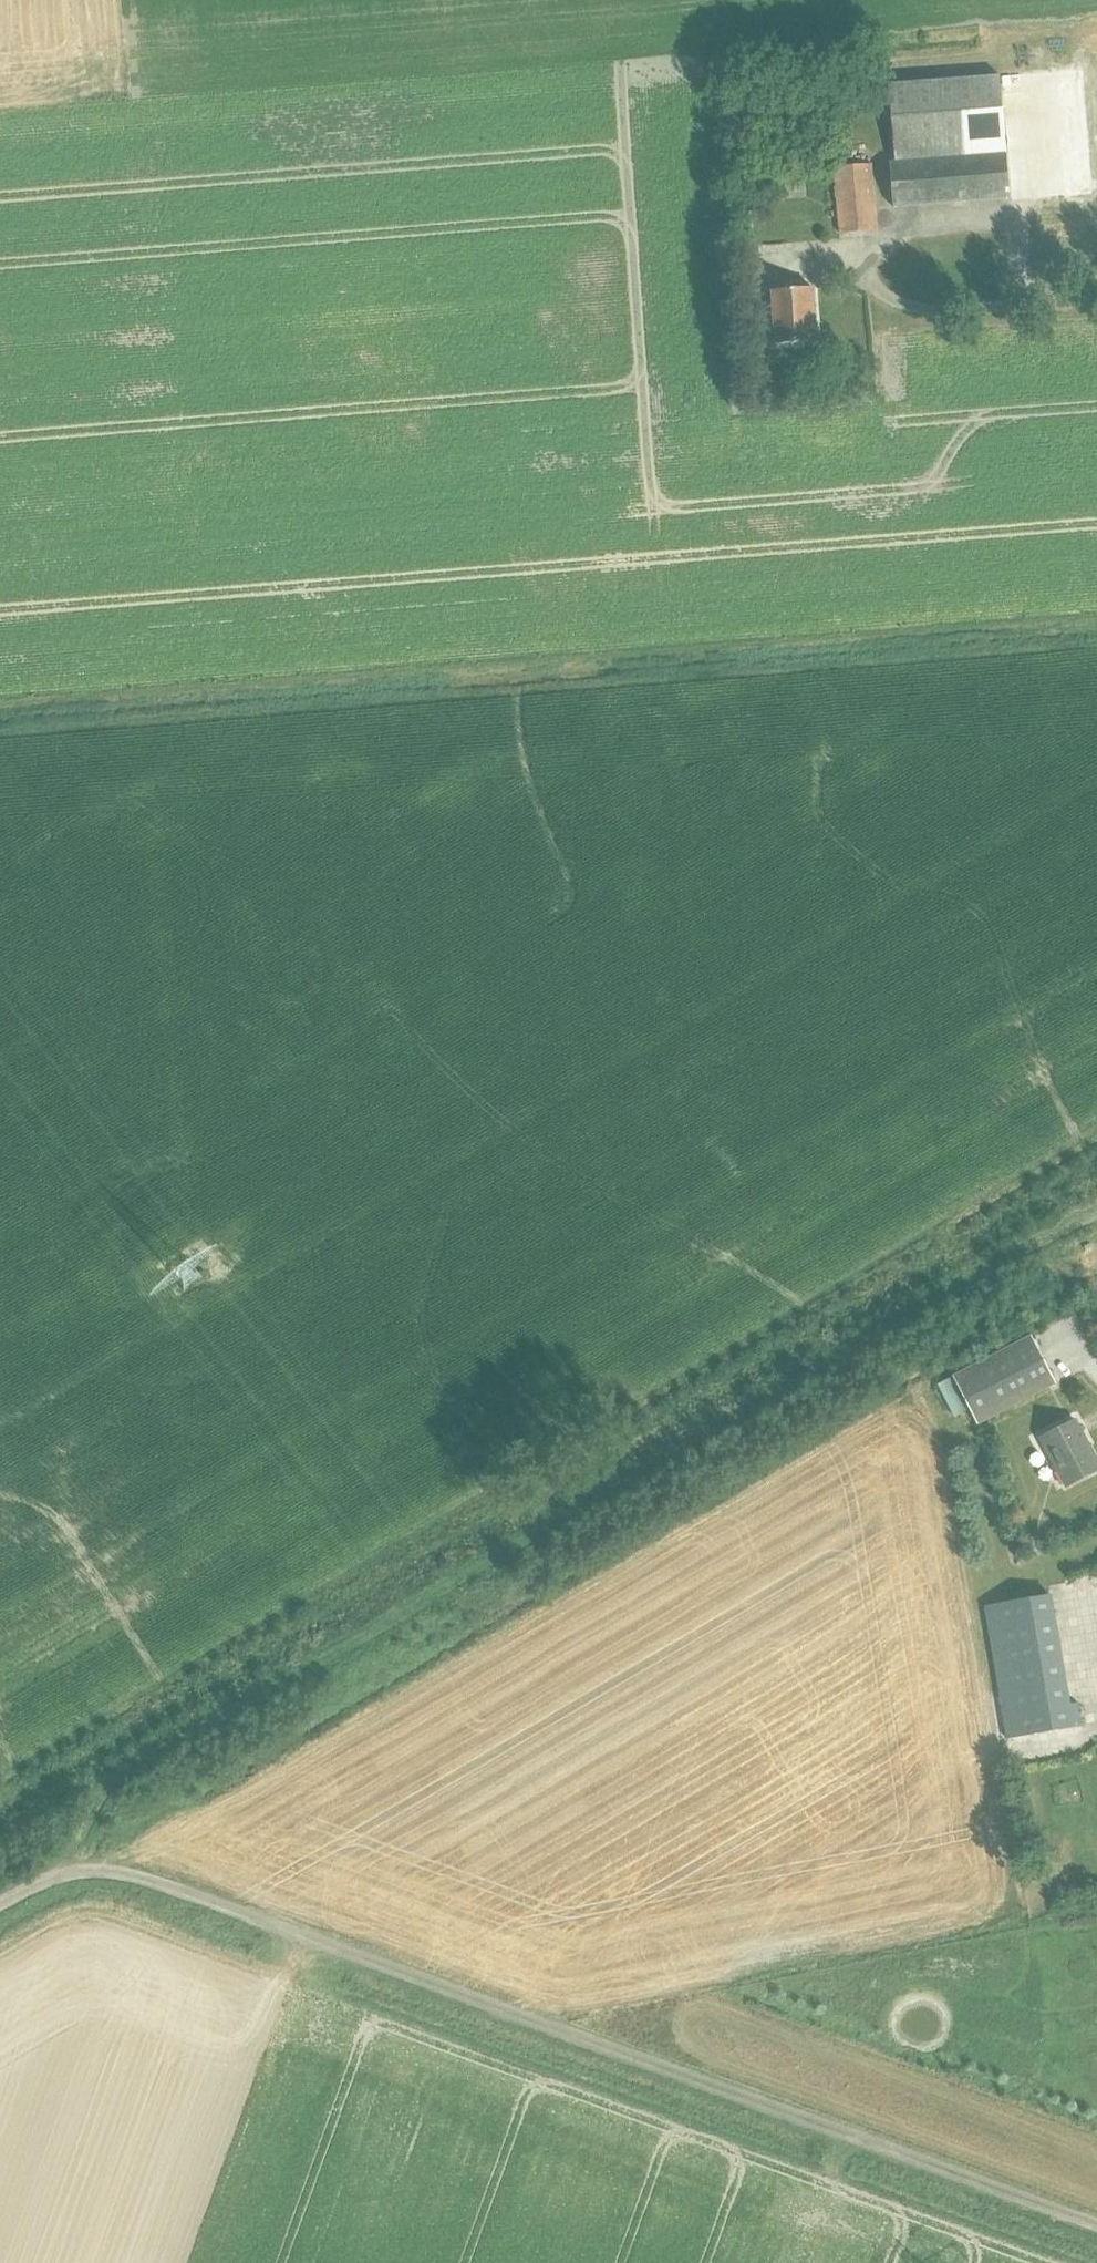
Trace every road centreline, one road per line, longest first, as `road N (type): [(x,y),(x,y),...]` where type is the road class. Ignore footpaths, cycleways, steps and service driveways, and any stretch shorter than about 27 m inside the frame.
road 1 (track): [(73,1866),(78,1835),(116,1775),(1009,1251),(1096,1208)]
road 2 (track): [(1096,2229),(162,1887),(73,1866)]

